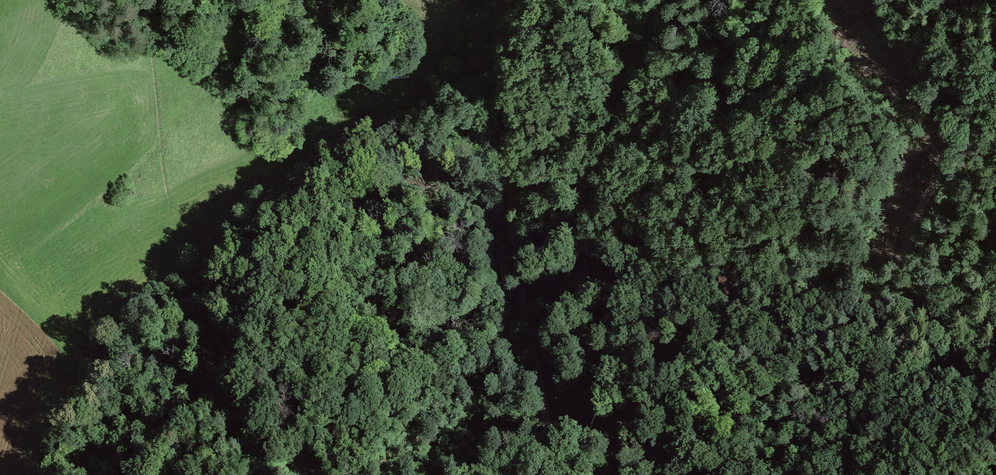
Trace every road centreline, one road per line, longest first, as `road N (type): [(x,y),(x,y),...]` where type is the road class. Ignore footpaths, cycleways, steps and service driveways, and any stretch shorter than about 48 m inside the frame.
road 1 (track): [(557,474),(495,75)]
road 2 (track): [(495,75),(350,168),(180,304)]
road 3 (track): [(995,282),(940,306),(910,296),(903,272),(906,245),(942,171),(995,127)]
road 4 (track): [(180,304),(90,384),(63,438),(56,474)]

